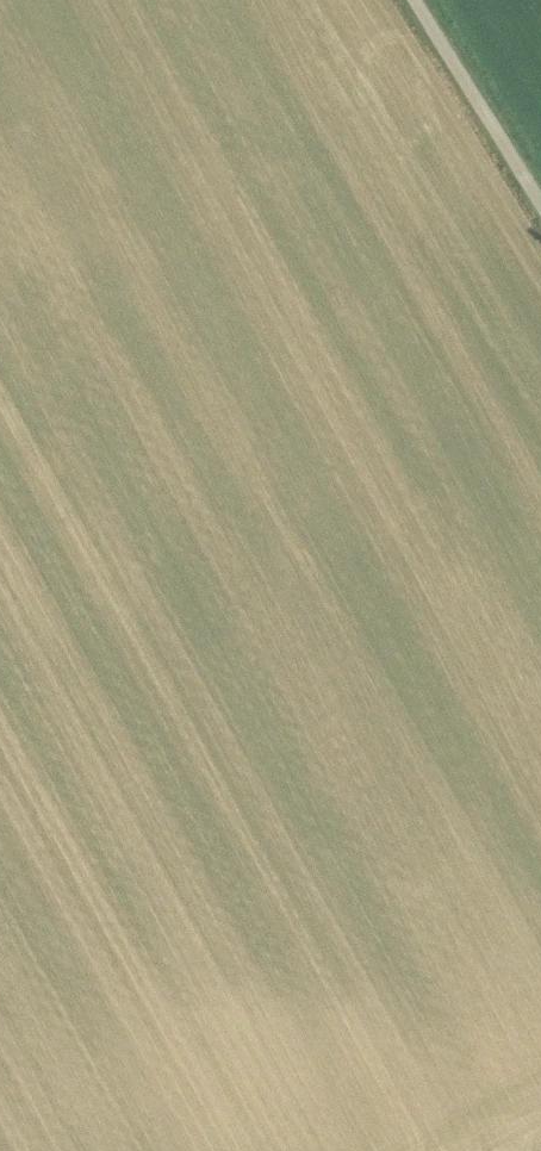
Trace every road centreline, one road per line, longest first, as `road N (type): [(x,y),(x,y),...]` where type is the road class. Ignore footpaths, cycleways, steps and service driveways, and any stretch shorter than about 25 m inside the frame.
road 1 (unclassified): [(540,205),(415,0)]

